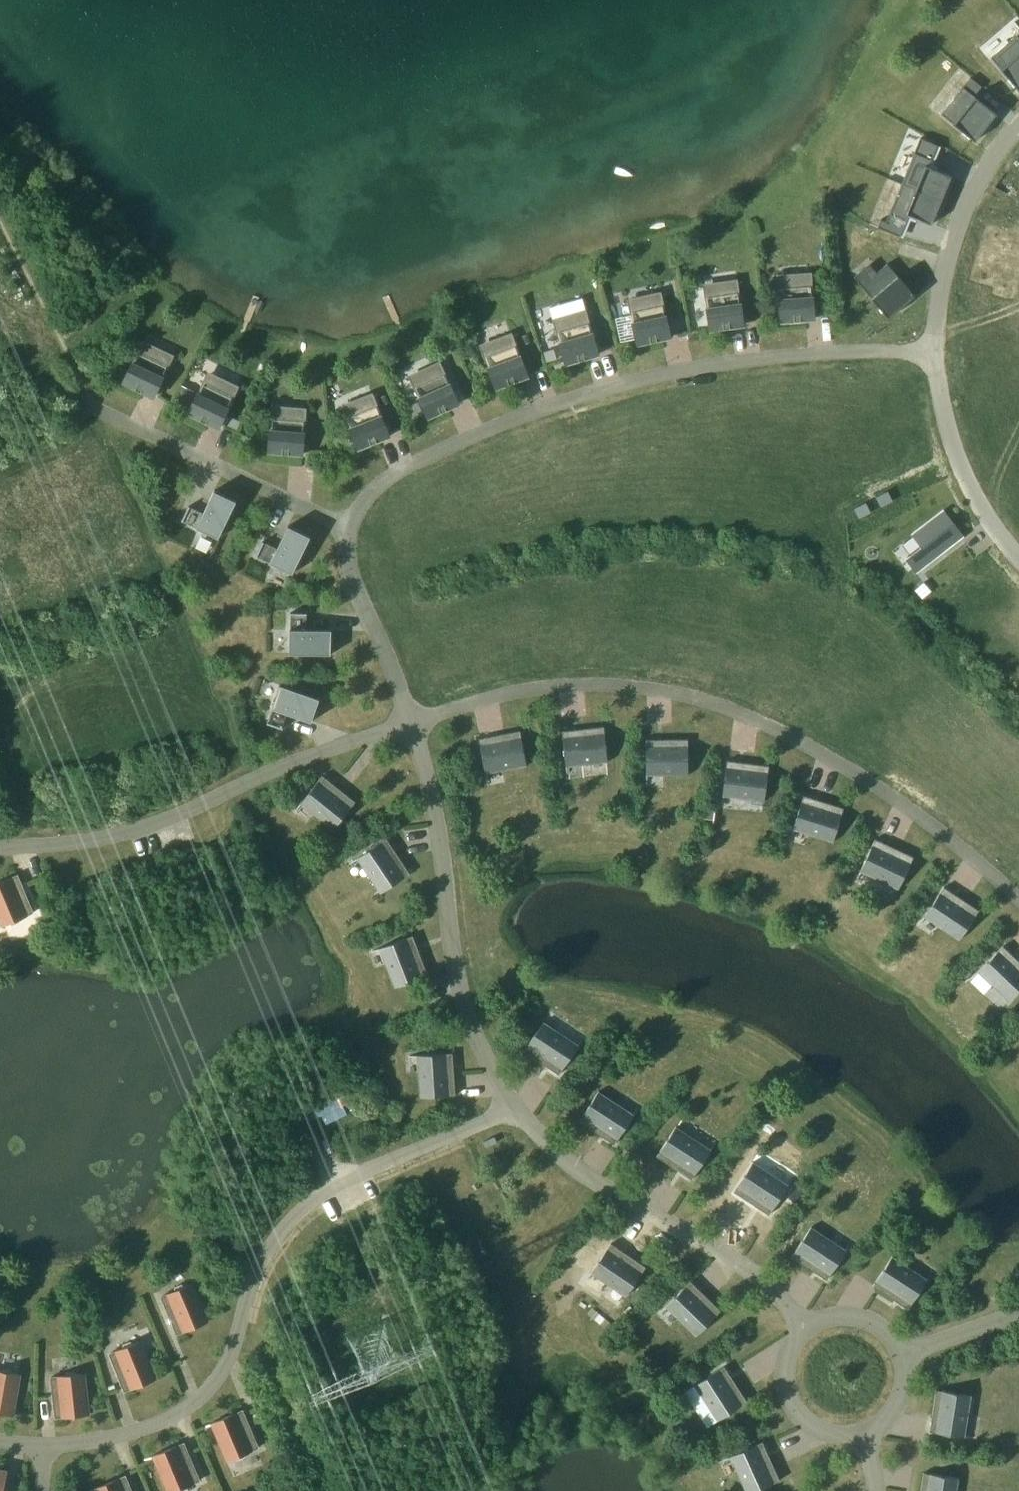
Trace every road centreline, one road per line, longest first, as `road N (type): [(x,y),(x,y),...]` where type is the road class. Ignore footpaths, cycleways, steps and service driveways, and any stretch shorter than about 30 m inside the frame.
road 1 (residential): [(1018,906),(910,789),(715,703),(582,678),(415,724)]
road 2 (residential): [(933,356),(741,357),(600,386),(383,487),(352,528)]
road 3 (residential): [(43,1452),(130,1438),(208,1400),(231,1364),(262,1270),(298,1220),(337,1189),(515,1111)]
road 4 (residential): [(415,724),(152,830),(0,853)]
road 5 (residential): [(415,724),(441,825),(456,977),(515,1111)]
road 6 (residential): [(515,1111),(555,1143),(728,1245),(812,1329)]
road 7 (residential): [(352,528),(50,391)]
road 8 (residential): [(1018,115),(966,182),(941,268),(933,356)]
road 9 (residential): [(1018,554),(979,499),(948,431),(933,356)]
road 10 (residential): [(352,528),(354,571),(415,724)]
road 11 (residential): [(812,1329),(792,1351),(784,1379),(791,1408),(810,1430),(838,1441),(867,1437)]
road 12 (residential): [(903,1360),(1018,1314)]

